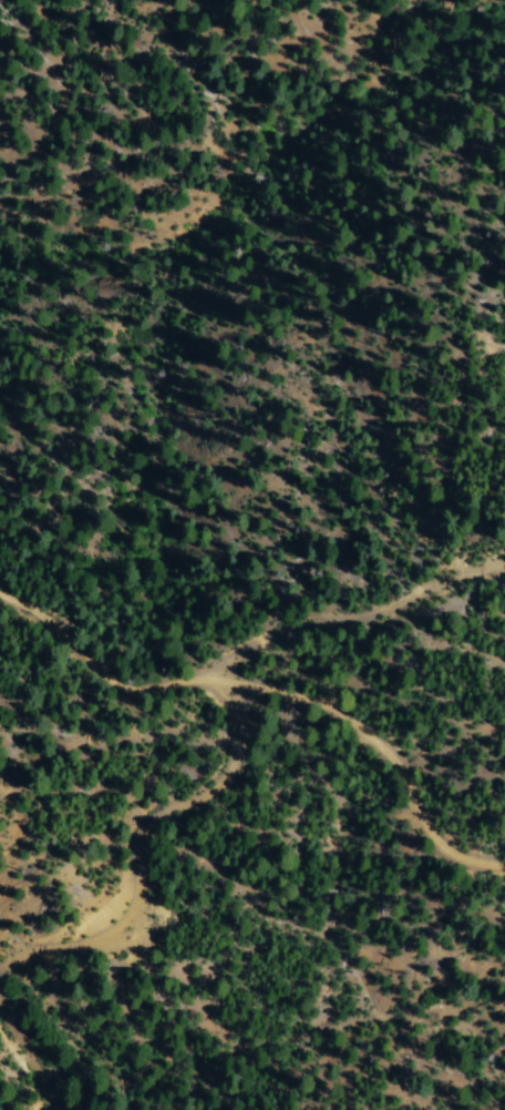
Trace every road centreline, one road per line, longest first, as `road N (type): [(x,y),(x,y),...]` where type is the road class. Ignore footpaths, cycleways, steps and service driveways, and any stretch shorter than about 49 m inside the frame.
road 1 (track): [(504,900),(423,909),(361,866),(275,761),(103,717),(0,664)]

